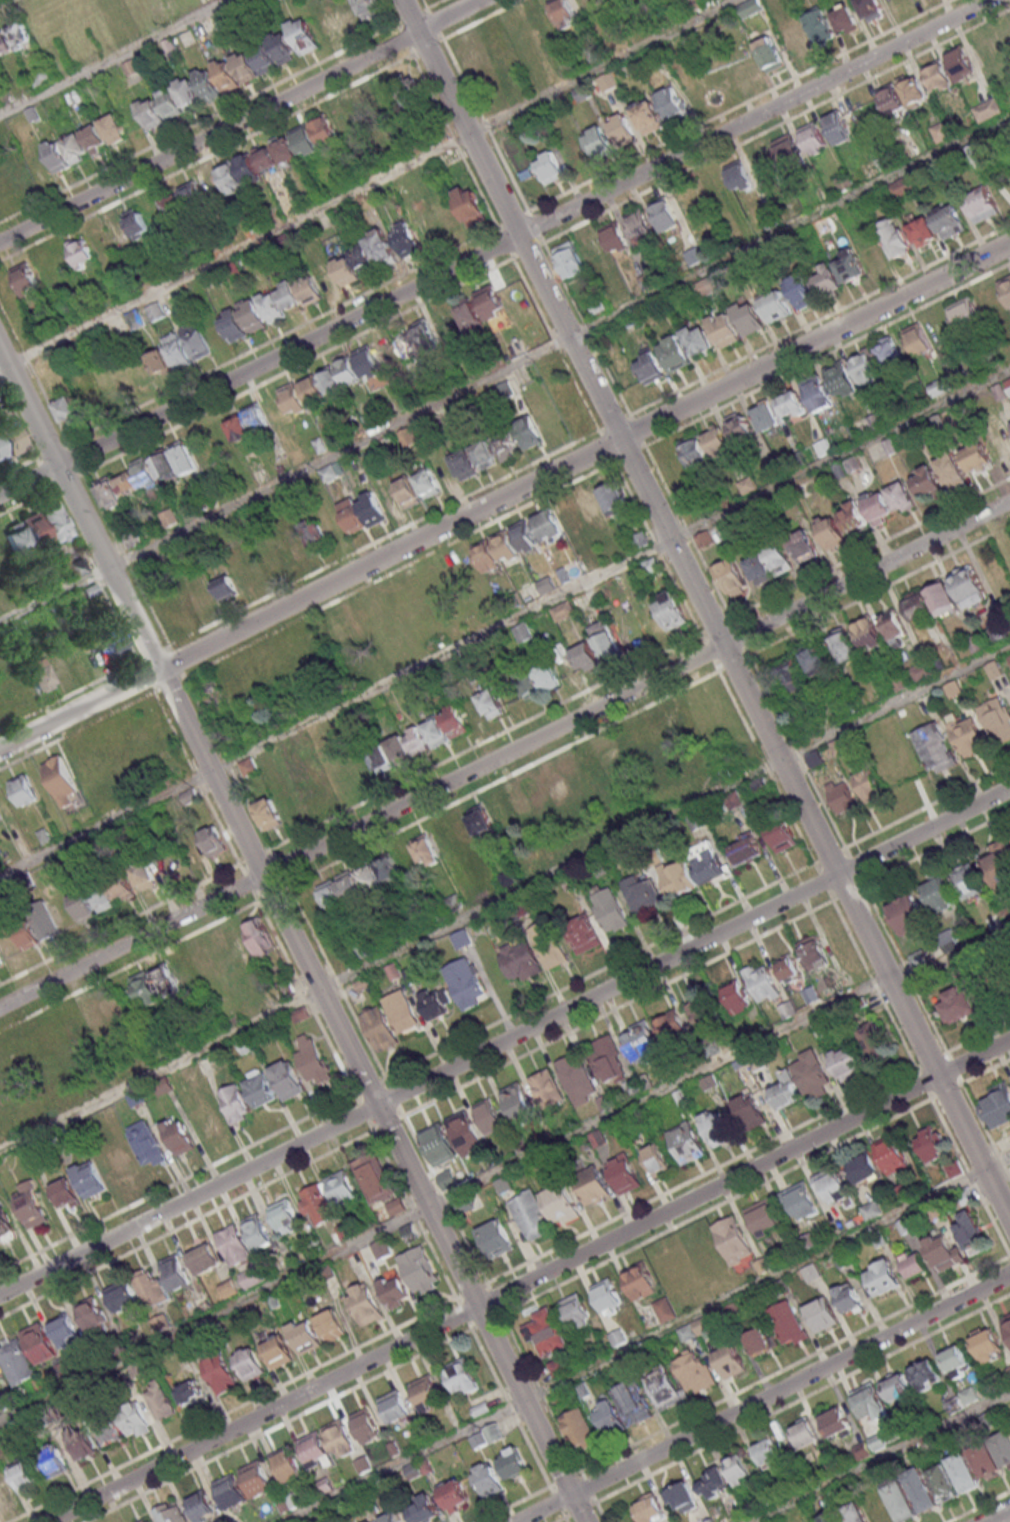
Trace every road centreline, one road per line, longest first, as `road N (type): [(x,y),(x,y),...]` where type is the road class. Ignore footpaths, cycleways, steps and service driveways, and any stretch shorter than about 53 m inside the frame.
road 1 (residential): [(1009,1224),(400,0)]
road 2 (residential): [(584,1521),(0,349)]
road 3 (residential): [(0,749),(1009,243)]
road 4 (residential): [(1009,501),(0,1007)]
road 5 (residential): [(1009,788),(0,1292)]
road 6 (residential): [(986,0),(0,495)]
road 7 (residential): [(1009,1039),(47,1521)]
road 8 (residential): [(1009,1274),(516,1521)]
road 9 (residential): [(480,0),(0,241)]

